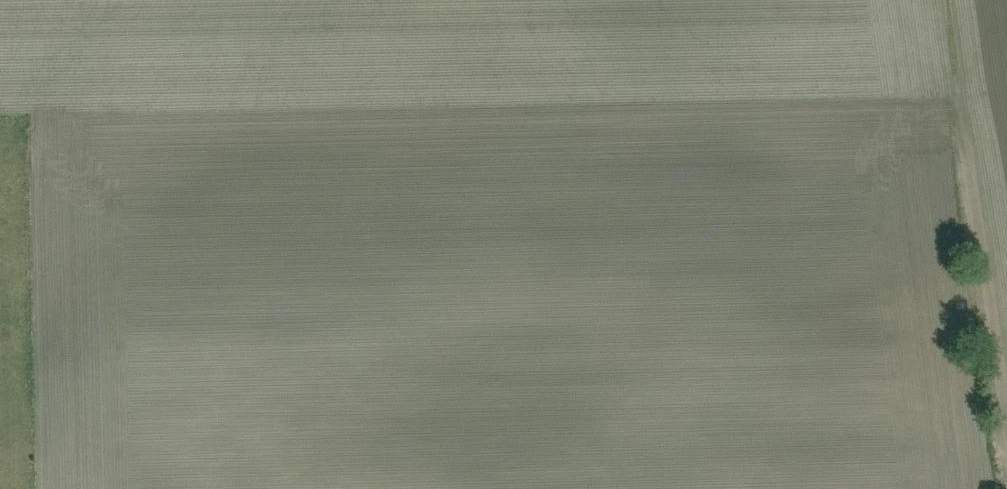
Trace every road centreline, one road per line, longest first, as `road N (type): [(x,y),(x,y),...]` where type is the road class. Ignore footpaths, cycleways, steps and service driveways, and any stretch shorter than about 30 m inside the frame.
road 1 (track): [(1006,387),(941,0)]

